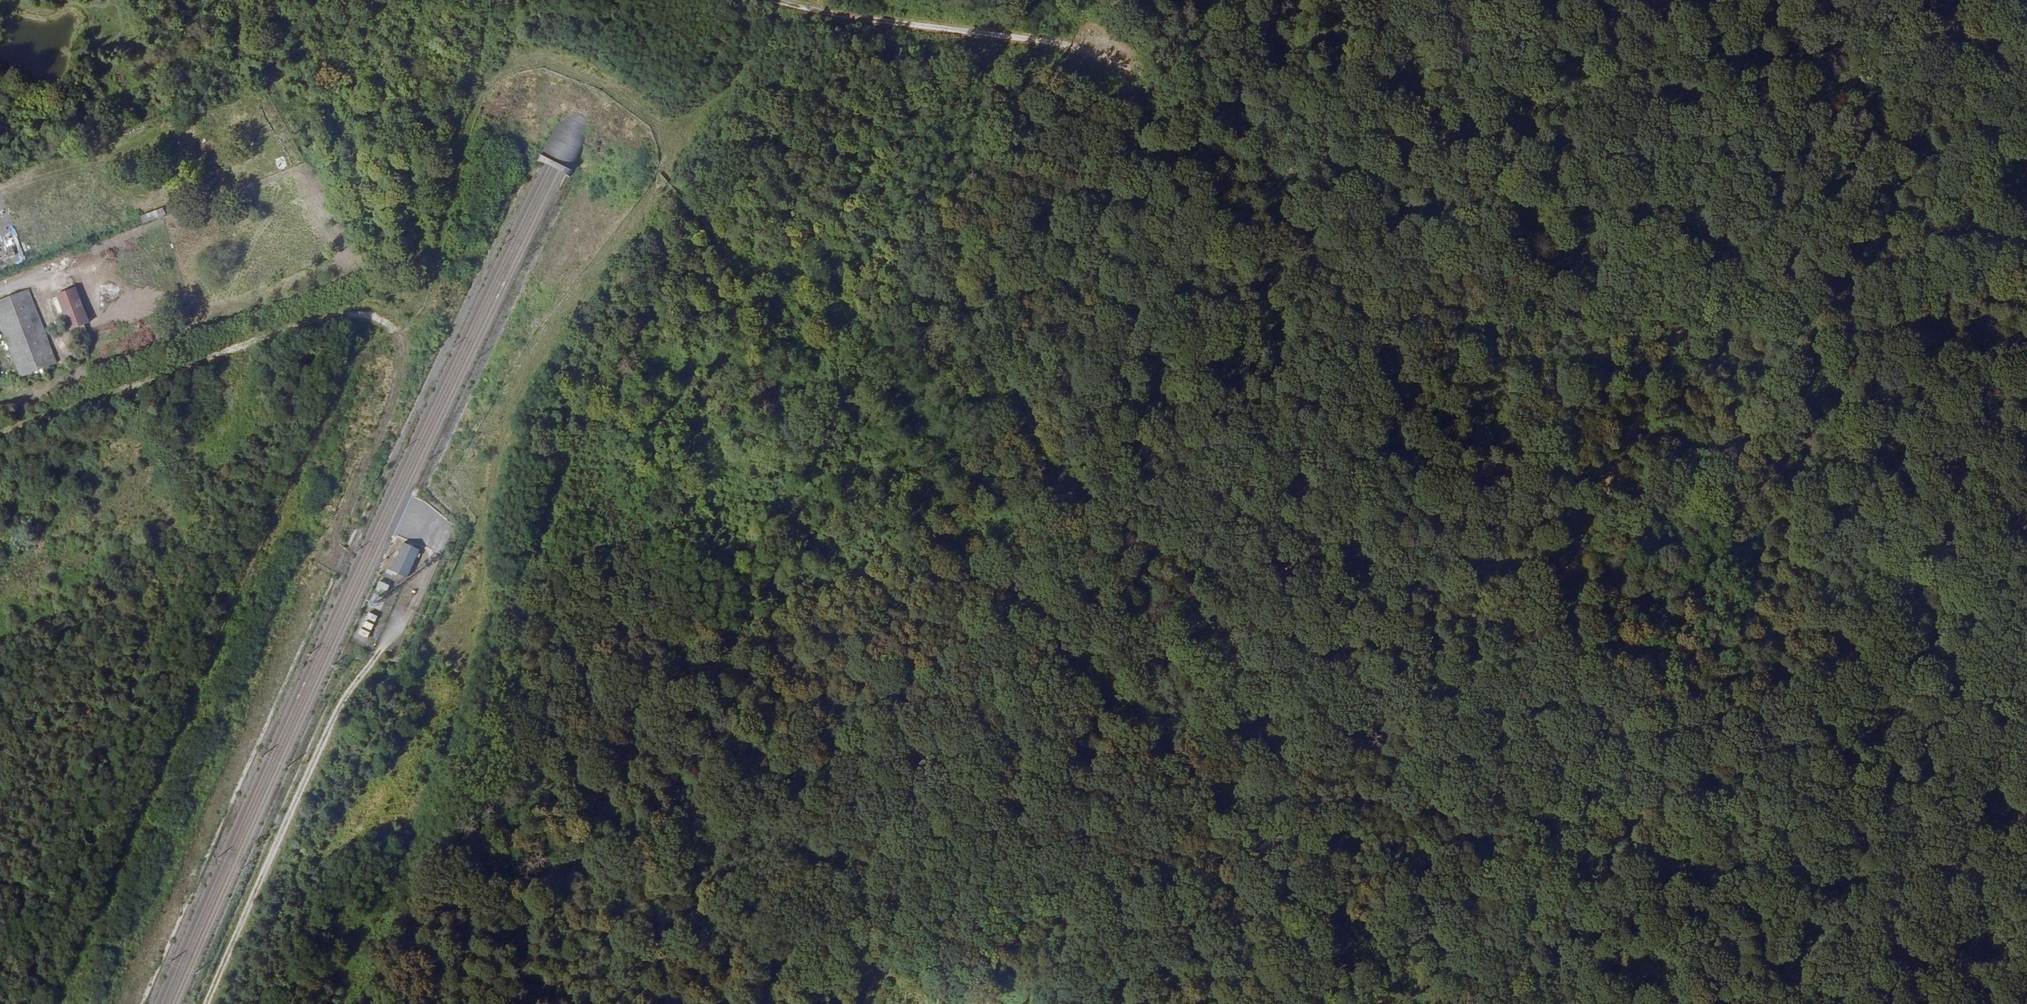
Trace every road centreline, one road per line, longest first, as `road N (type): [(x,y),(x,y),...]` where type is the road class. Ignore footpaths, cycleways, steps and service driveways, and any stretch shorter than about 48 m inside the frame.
road 1 (track): [(395,335),(360,315),(320,321),(0,434)]
road 2 (track): [(1132,64),(1073,47),(772,0)]

